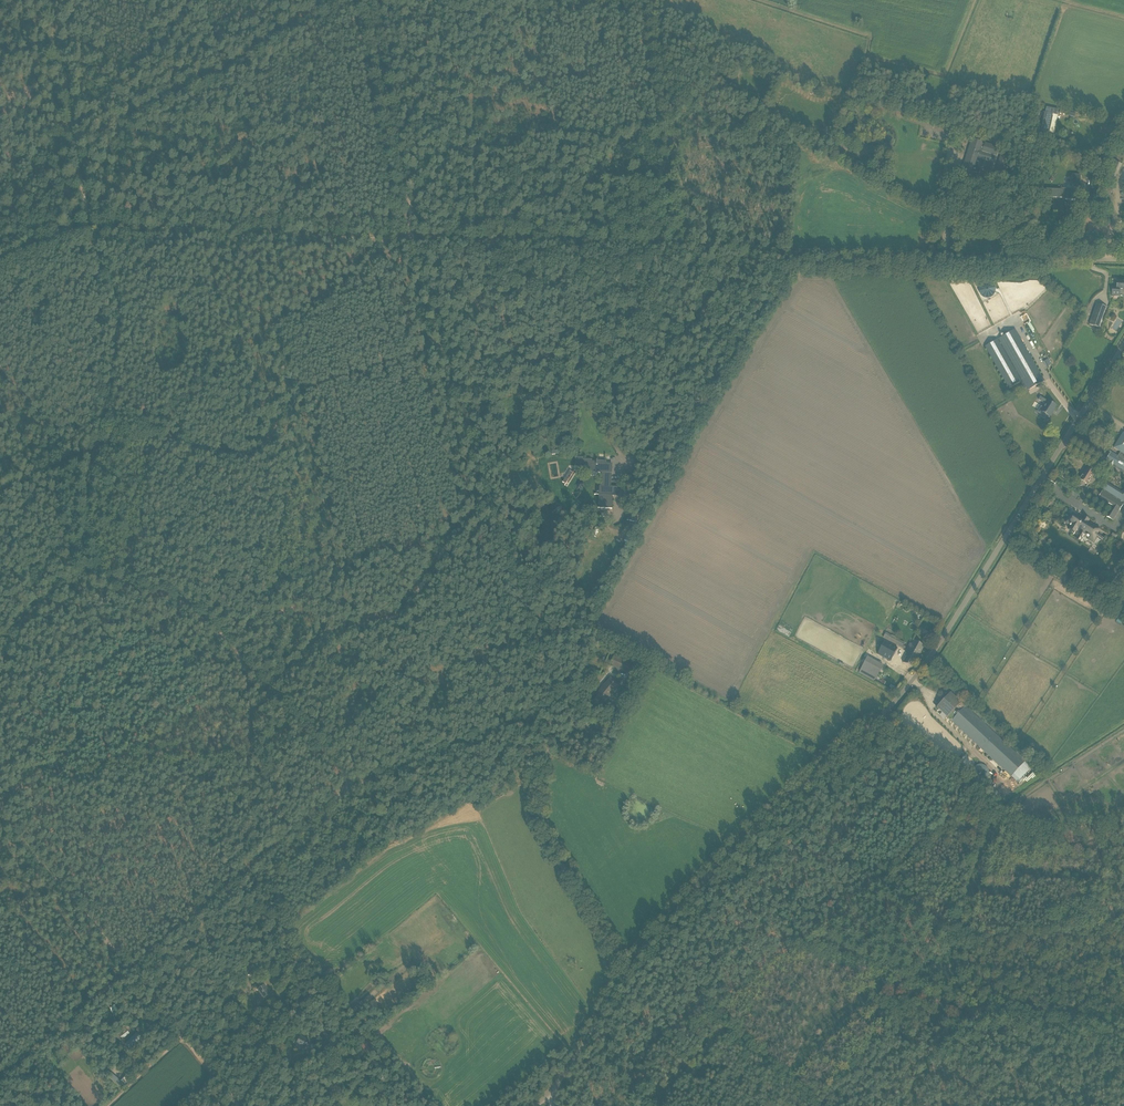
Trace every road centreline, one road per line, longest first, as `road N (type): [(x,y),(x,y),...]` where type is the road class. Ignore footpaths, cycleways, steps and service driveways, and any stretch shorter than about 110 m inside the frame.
road 1 (unclassified): [(554,1095),(627,972),(679,907),(927,661),(1123,344)]
road 2 (track): [(350,787),(543,706),(554,690),(414,245)]
road 3 (track): [(0,260),(87,227),(688,248)]
road 4 (track): [(74,147),(335,0)]
road 5 (track): [(350,787),(130,970)]
road 6 (track): [(688,248),(945,258)]
road 7 (track): [(688,248),(660,0)]
road 8 (track): [(0,814),(130,970)]
road 9 (track): [(243,1105),(130,970)]
road 10 (track): [(130,970),(0,1077)]
road 11 (unclassified): [(945,258),(1072,259)]

